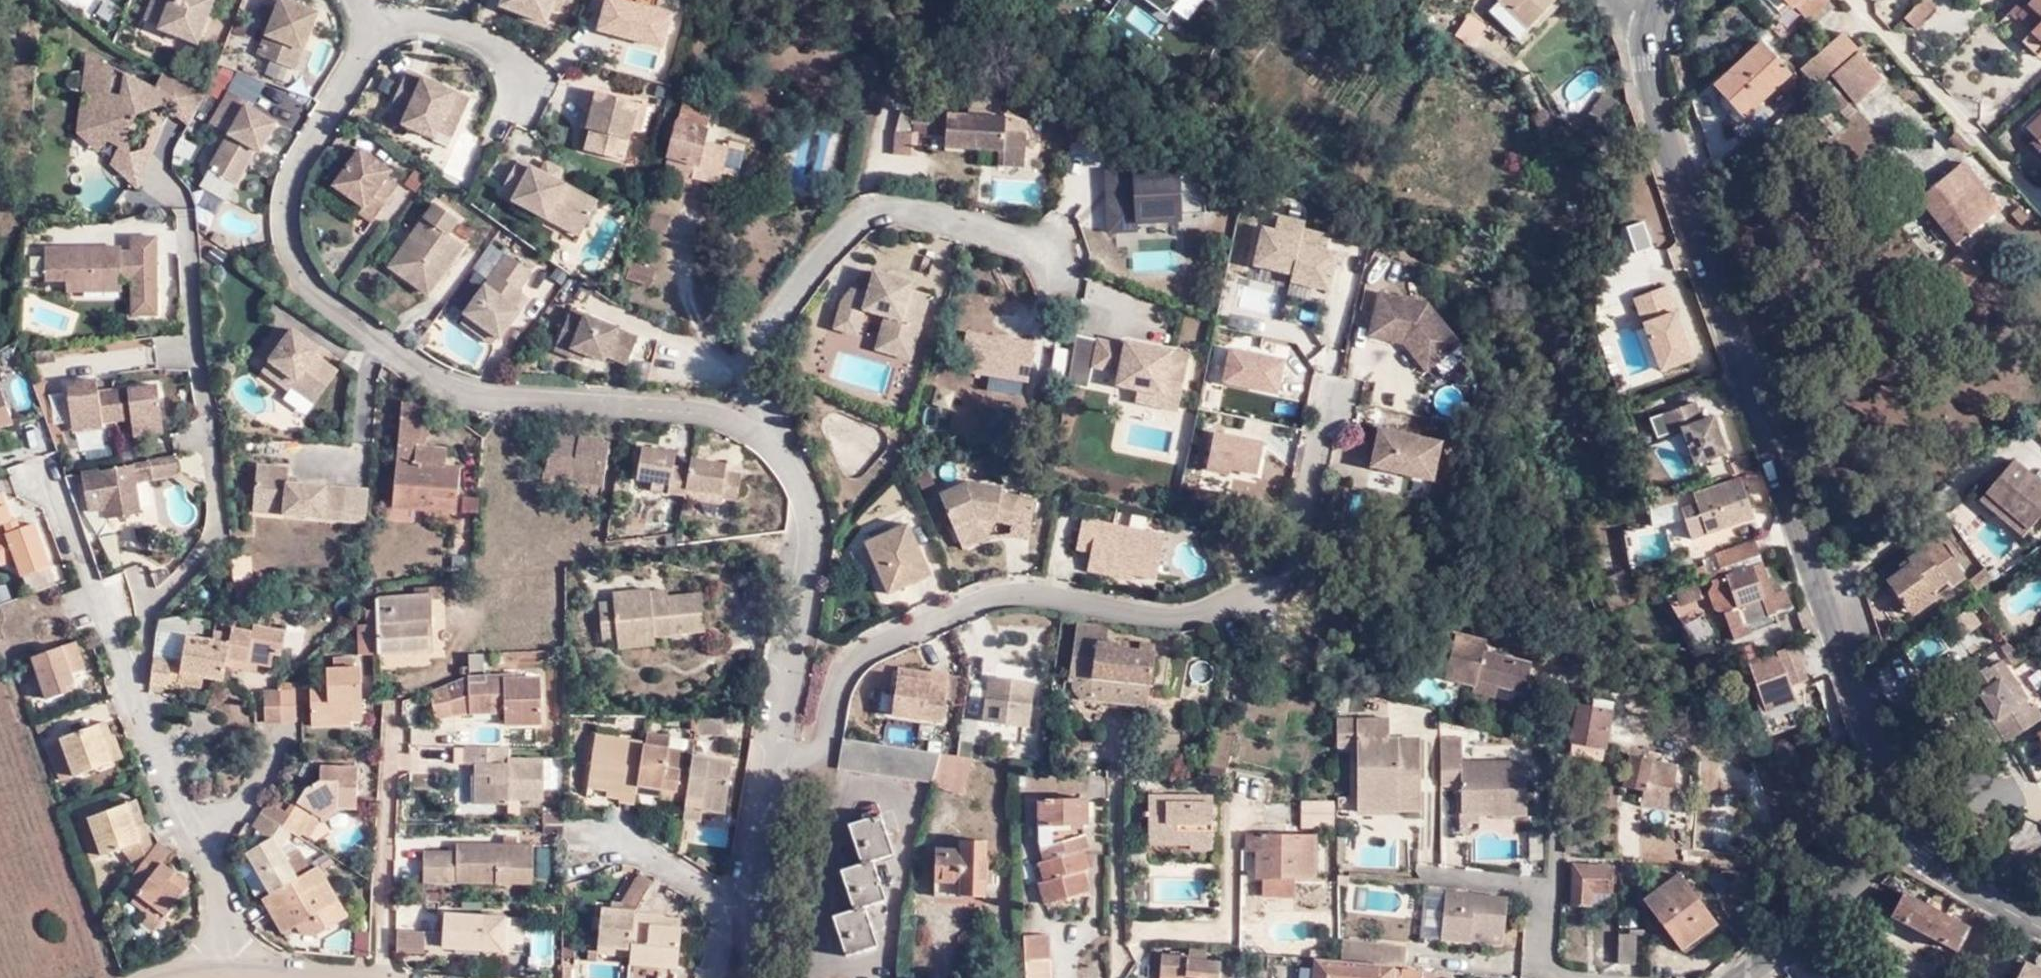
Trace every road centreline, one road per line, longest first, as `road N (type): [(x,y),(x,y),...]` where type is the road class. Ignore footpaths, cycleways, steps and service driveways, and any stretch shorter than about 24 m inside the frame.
road 1 (tertiary): [(1880,823),(1876,738),(1659,115),(1646,63),(1652,24)]
road 2 (tertiary): [(1746,977),(1847,894),(1873,856),(1880,823)]
road 3 (residential): [(1880,823),(2040,921)]

